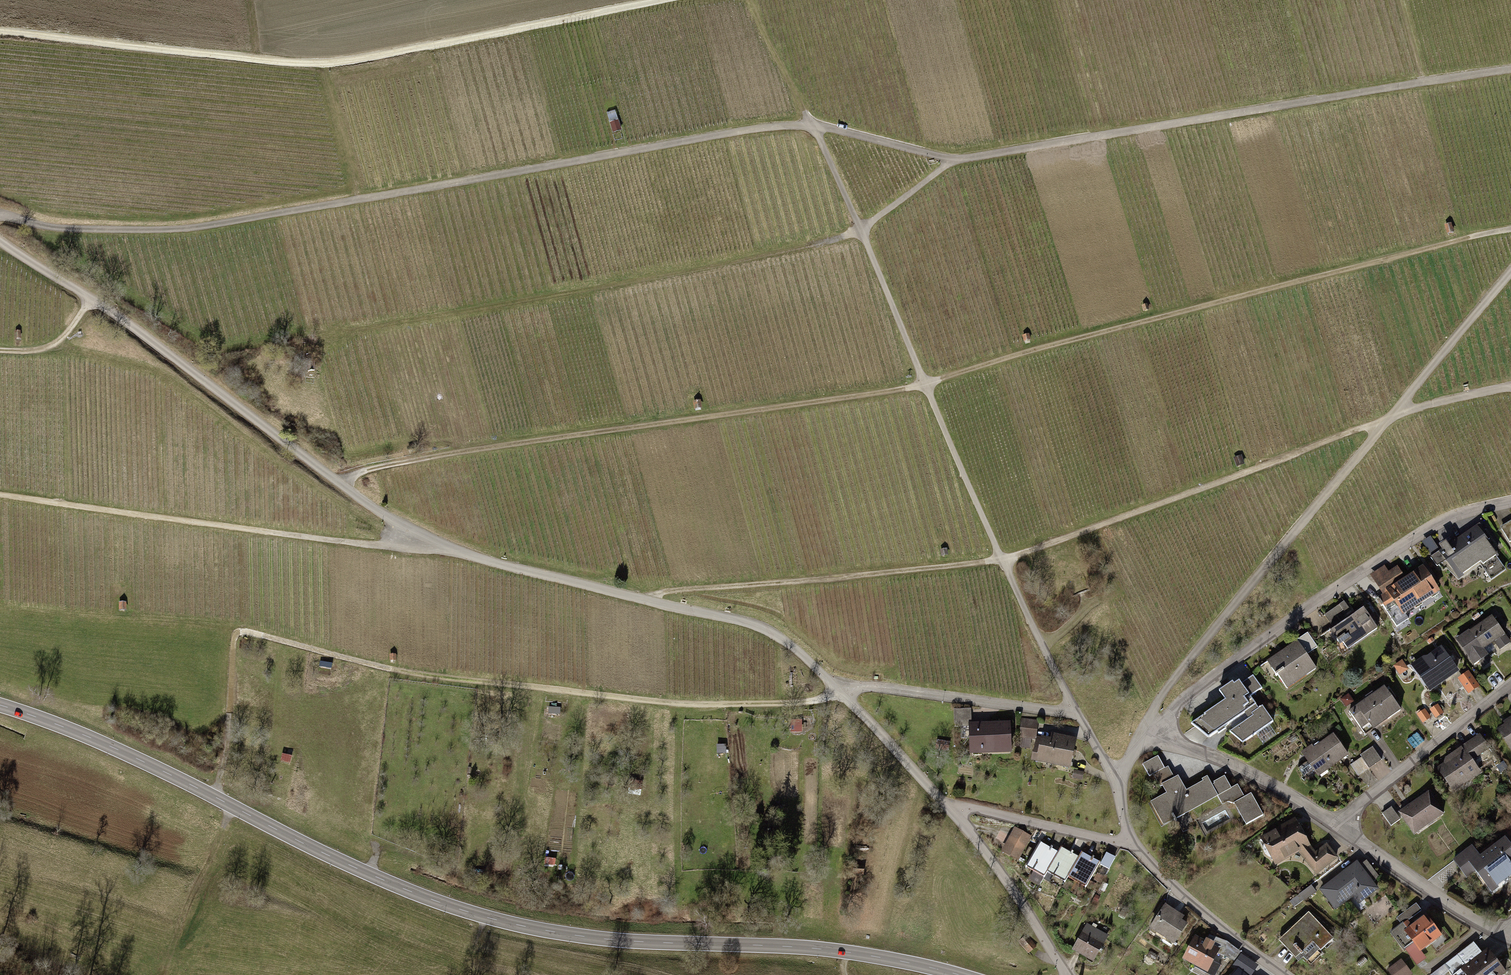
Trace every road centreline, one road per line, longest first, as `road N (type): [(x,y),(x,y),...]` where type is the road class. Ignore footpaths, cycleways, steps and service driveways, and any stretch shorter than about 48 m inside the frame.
road 1 (track): [(1510,67),(955,158),(814,123),(757,126),(200,227),(54,228),(0,214)]
road 2 (track): [(1510,226),(1007,354),(902,389),(451,451),(355,474),(340,485)]
road 3 (track): [(0,241),(143,334),(340,485),(435,542),(789,638),(951,810)]
road 4 (secondary): [(0,700),(57,718),(212,789),(388,886),(531,925),(876,953),(959,974)]
road 5 (track): [(1510,384),(1425,402),(1005,558),(662,591),(652,602)]
road 6 (track): [(841,694),(776,704),(637,703),(383,672),(222,622),(226,727),(212,789)]
road 7 (track): [(955,158),(842,239),(316,332)]
road 8 (track): [(0,30),(336,61),(654,0)]
road 9 (track): [(814,123),(1082,718)]
road 10 (track): [(1151,732),(1150,709),(1189,656),(1510,271)]
road 11 (track): [(435,542),(400,548),(0,492)]
road 12 (residential): [(1510,502),(1432,525),(1242,651),(1151,732)]
road 13 (unclassified): [(1119,782),(1082,718),(867,686),(841,694)]
road 14 (residential): [(1510,684),(1365,797),(1343,829)]
road 15 (residential): [(1151,732),(1288,791),(1343,829)]
road 16 (residential): [(1287,974),(1190,901),(1133,843)]
road 17 (residential): [(951,810),(1065,974)]
road 18 (residential): [(1343,829),(1457,911),(1502,934)]
road 19 (track): [(230,799),(158,974)]
road 20 (residential): [(951,810),(1133,843)]

